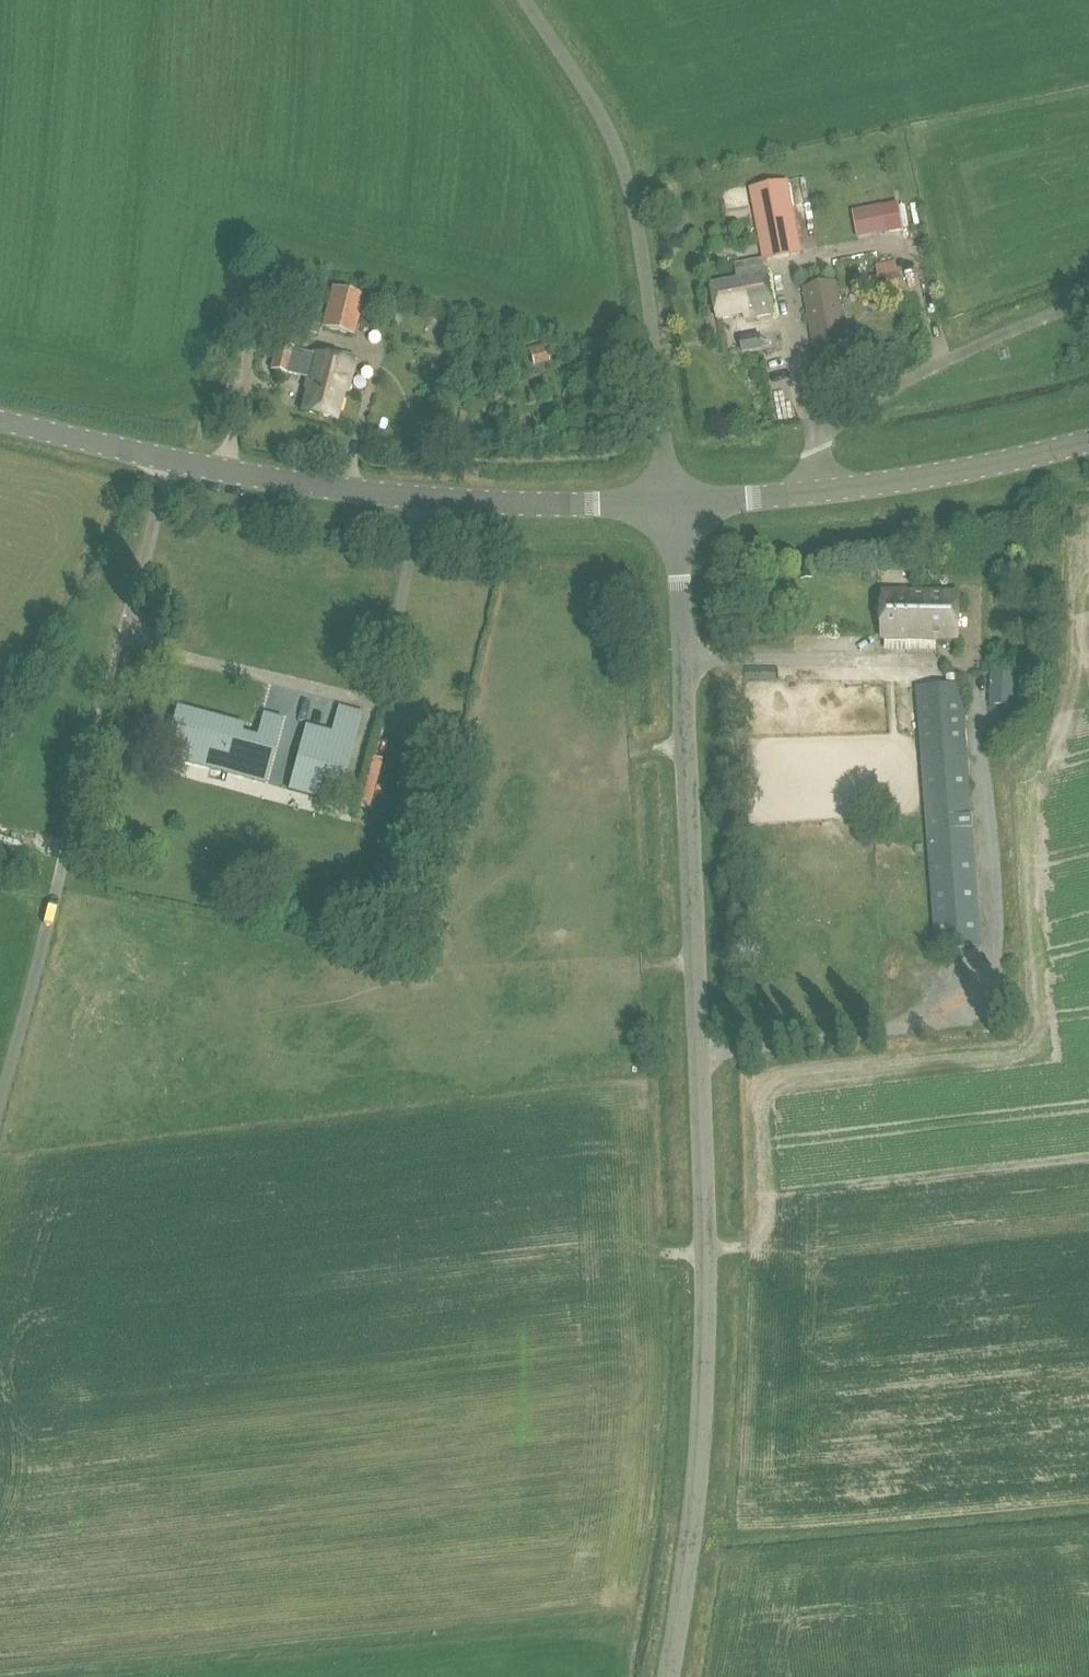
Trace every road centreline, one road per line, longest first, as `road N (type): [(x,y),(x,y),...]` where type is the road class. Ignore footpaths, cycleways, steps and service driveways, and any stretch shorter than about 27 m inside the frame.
road 1 (unclassified): [(674,1676),(705,1473),(716,1263),(673,506)]
road 2 (tertiary): [(673,506),(301,487),(0,419)]
road 3 (unclassified): [(673,506),(629,218),(595,126),(511,0)]
road 4 (unclassified): [(820,493),(816,437),(826,418),(999,335),(1088,303)]
road 5 (tertiary): [(820,493),(1088,442)]
road 6 (tertiary): [(673,506),(820,493)]

